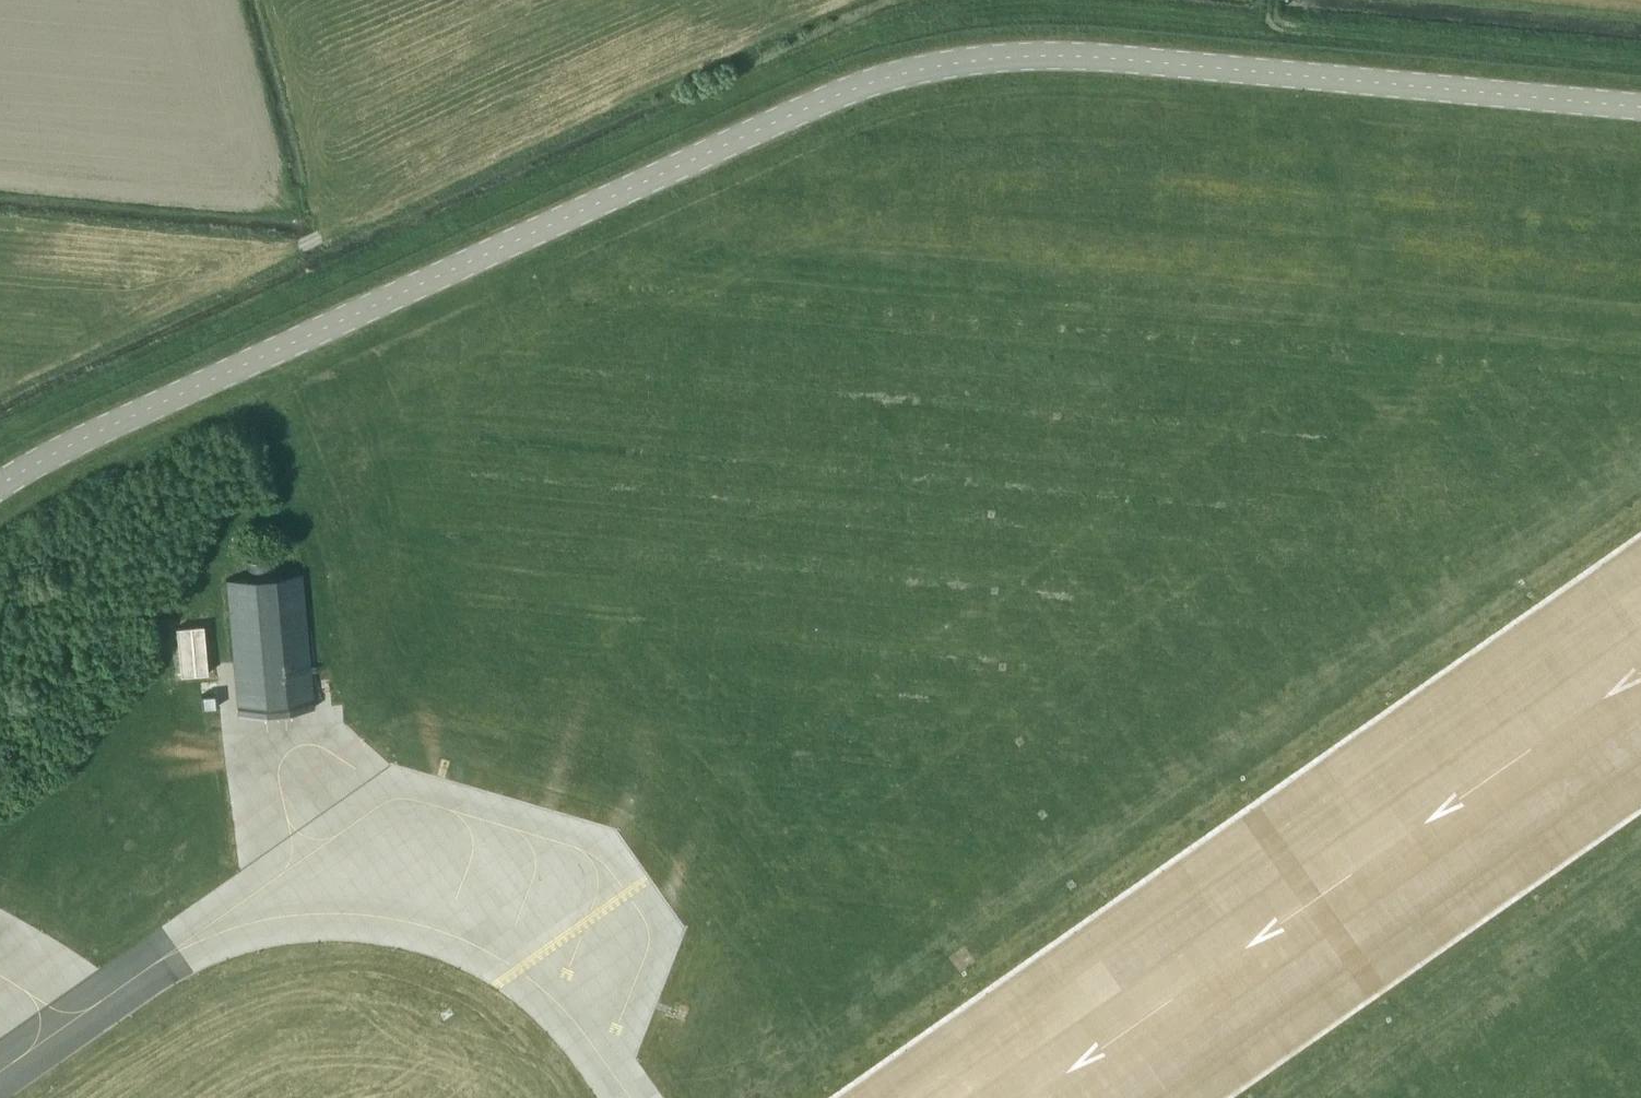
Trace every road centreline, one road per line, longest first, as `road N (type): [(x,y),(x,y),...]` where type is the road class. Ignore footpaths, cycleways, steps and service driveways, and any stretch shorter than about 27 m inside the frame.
road 1 (unclassified): [(1640,106),(1082,55),(925,67),(832,96),(0,485)]

